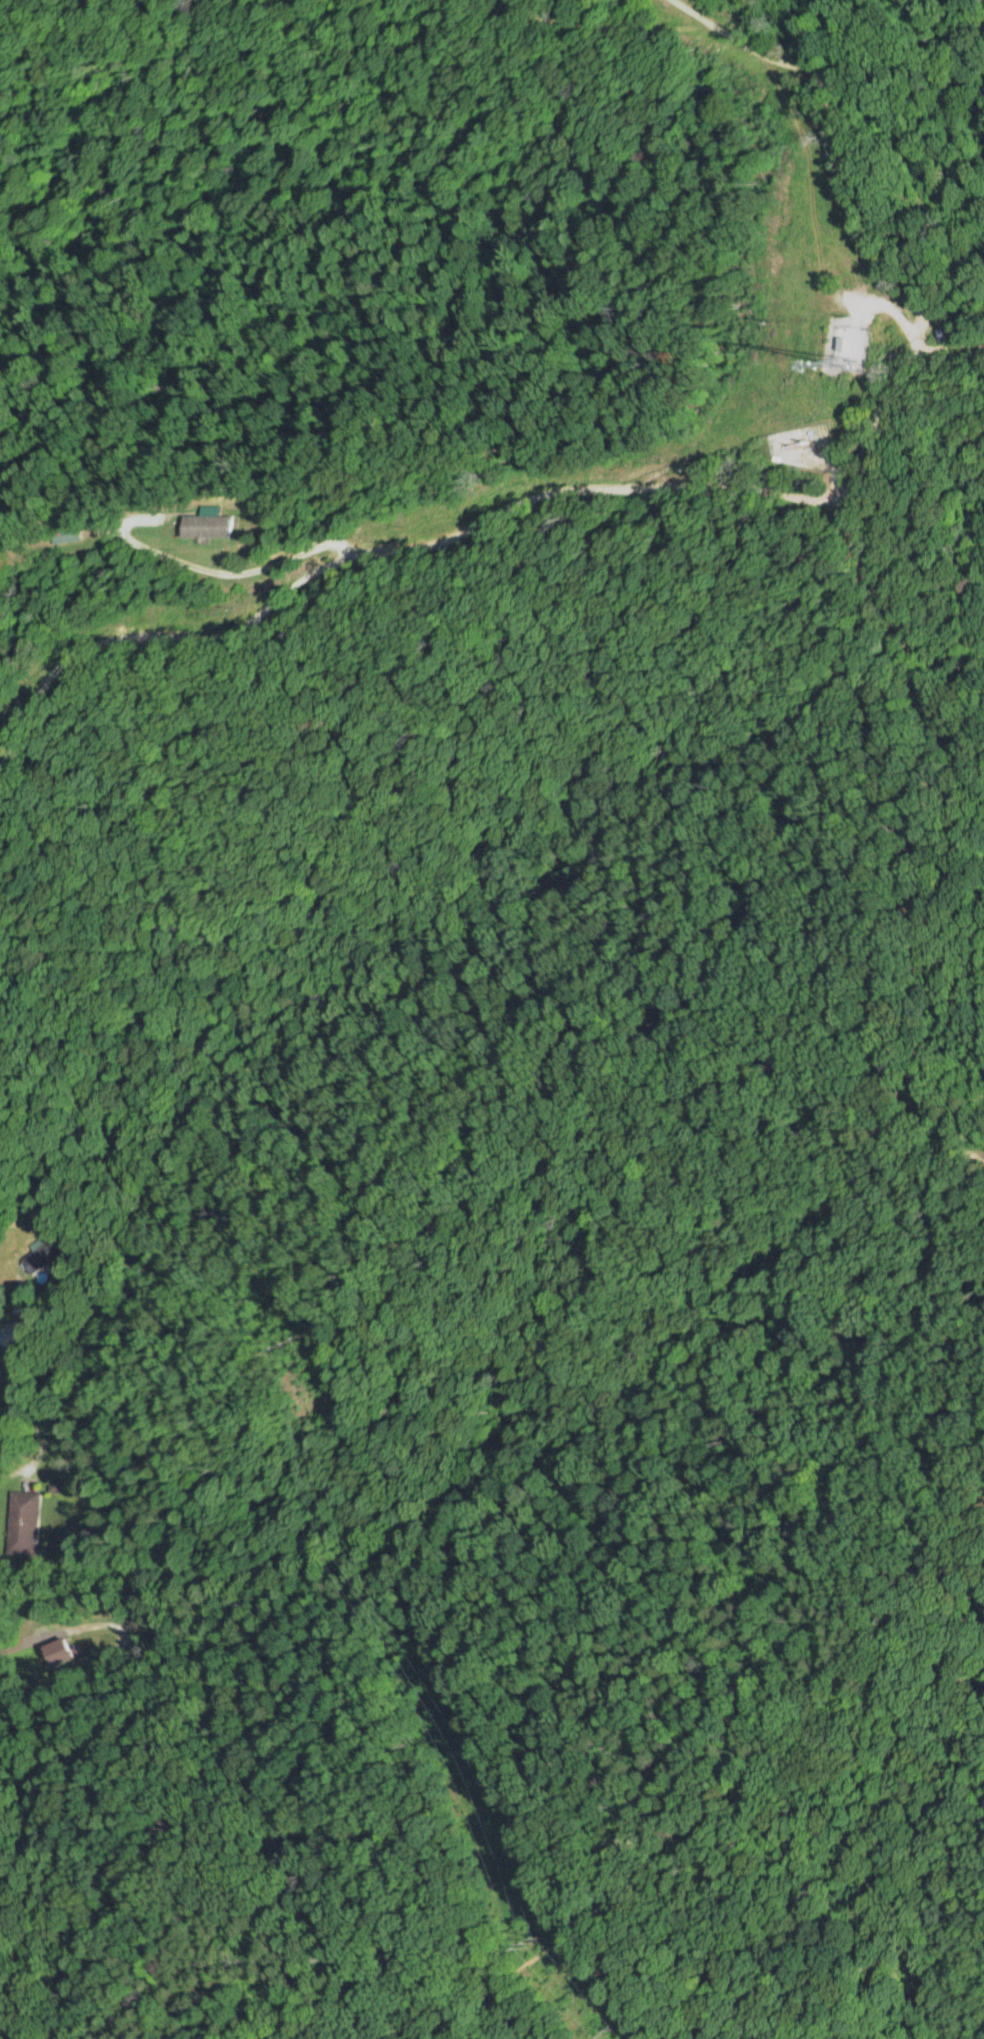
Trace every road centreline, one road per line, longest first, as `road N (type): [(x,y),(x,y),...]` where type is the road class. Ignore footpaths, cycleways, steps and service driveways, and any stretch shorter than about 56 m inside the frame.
road 1 (residential): [(0,745),(36,683),(165,651),(258,564),(355,520),(647,471),(793,471),(853,395),(847,265),(766,91),(577,31),(539,0)]

